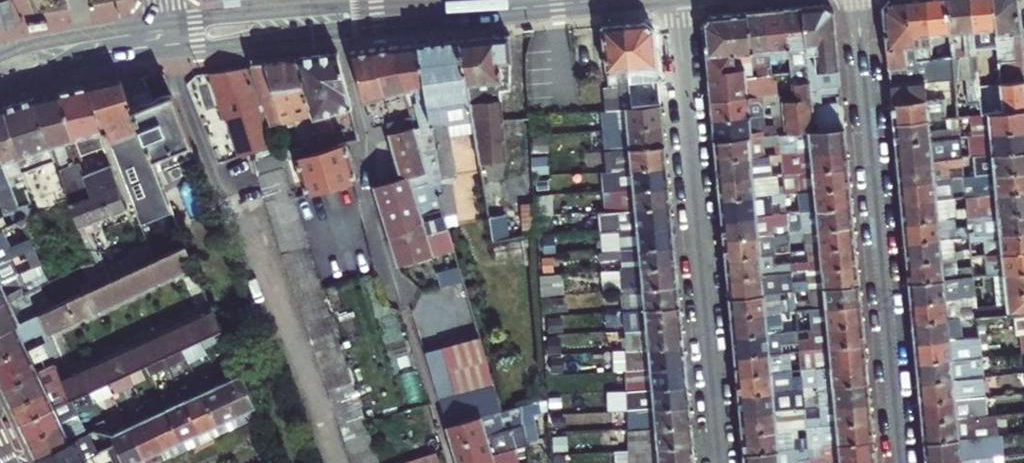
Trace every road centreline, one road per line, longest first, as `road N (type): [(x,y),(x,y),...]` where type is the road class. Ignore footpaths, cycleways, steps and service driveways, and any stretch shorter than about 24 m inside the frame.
road 1 (residential): [(676,0),(721,462)]
road 2 (residential): [(857,0),(902,462)]
road 3 (secondary): [(413,15),(602,0)]
road 4 (secondary): [(338,17),(161,25)]
road 5 (secondary): [(166,52),(249,43),(338,17)]
road 6 (secondary): [(0,85),(166,52)]
road 7 (secondary): [(161,25),(0,56)]

